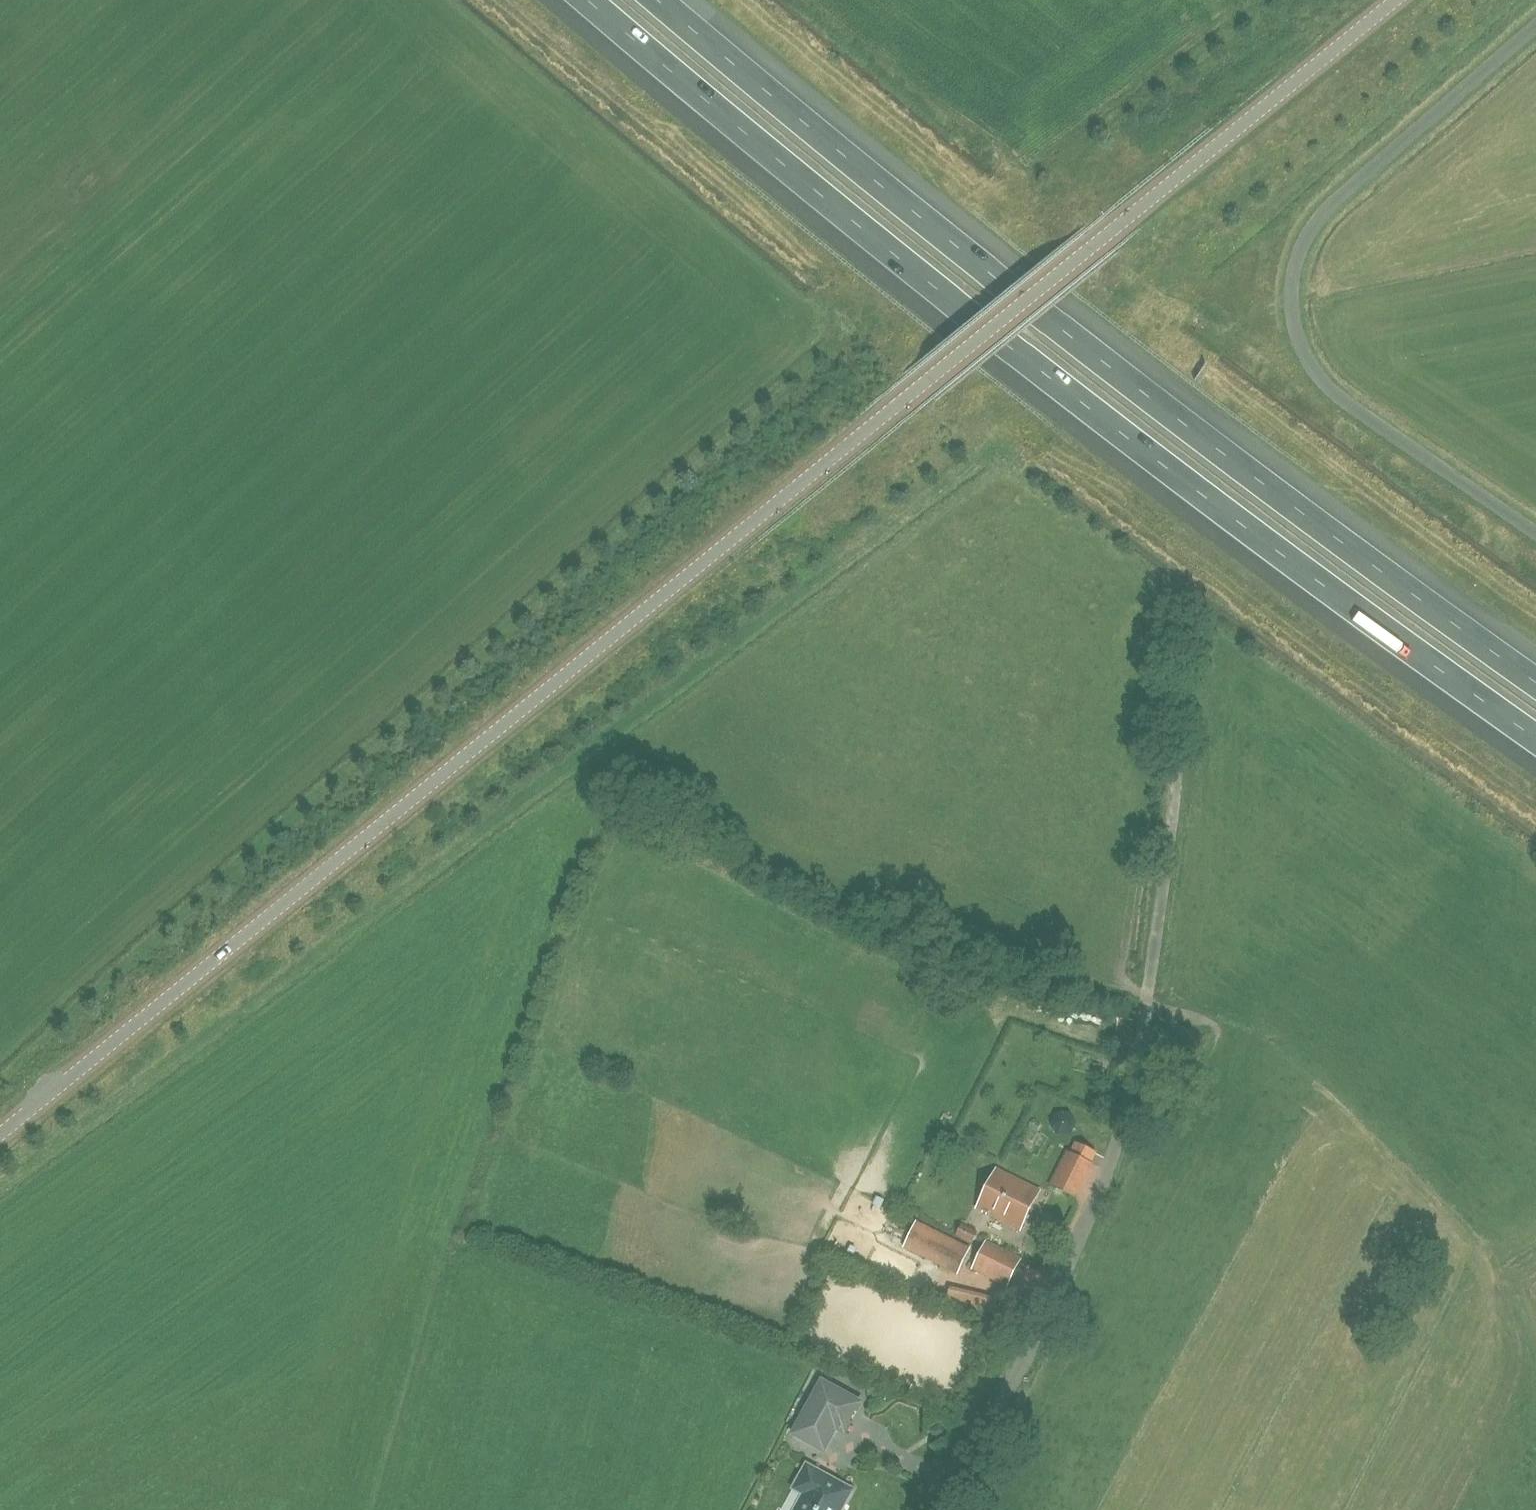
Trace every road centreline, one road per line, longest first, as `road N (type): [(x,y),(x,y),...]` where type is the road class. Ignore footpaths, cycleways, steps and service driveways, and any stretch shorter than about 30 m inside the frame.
road 1 (unclassified): [(0,1131),(1394,0)]
road 2 (motorway): [(585,0),(884,248),(1433,669),(1535,739)]
road 3 (motorway): [(1535,682),(1129,383),(658,0)]
road 4 (unclassified): [(1196,622),(1148,995),(1112,1166),(1046,1315),(944,1509)]
road 5 (track): [(1535,30),(1351,188),(1305,245),(1295,304),(1310,355),(1408,442),(1535,530)]

